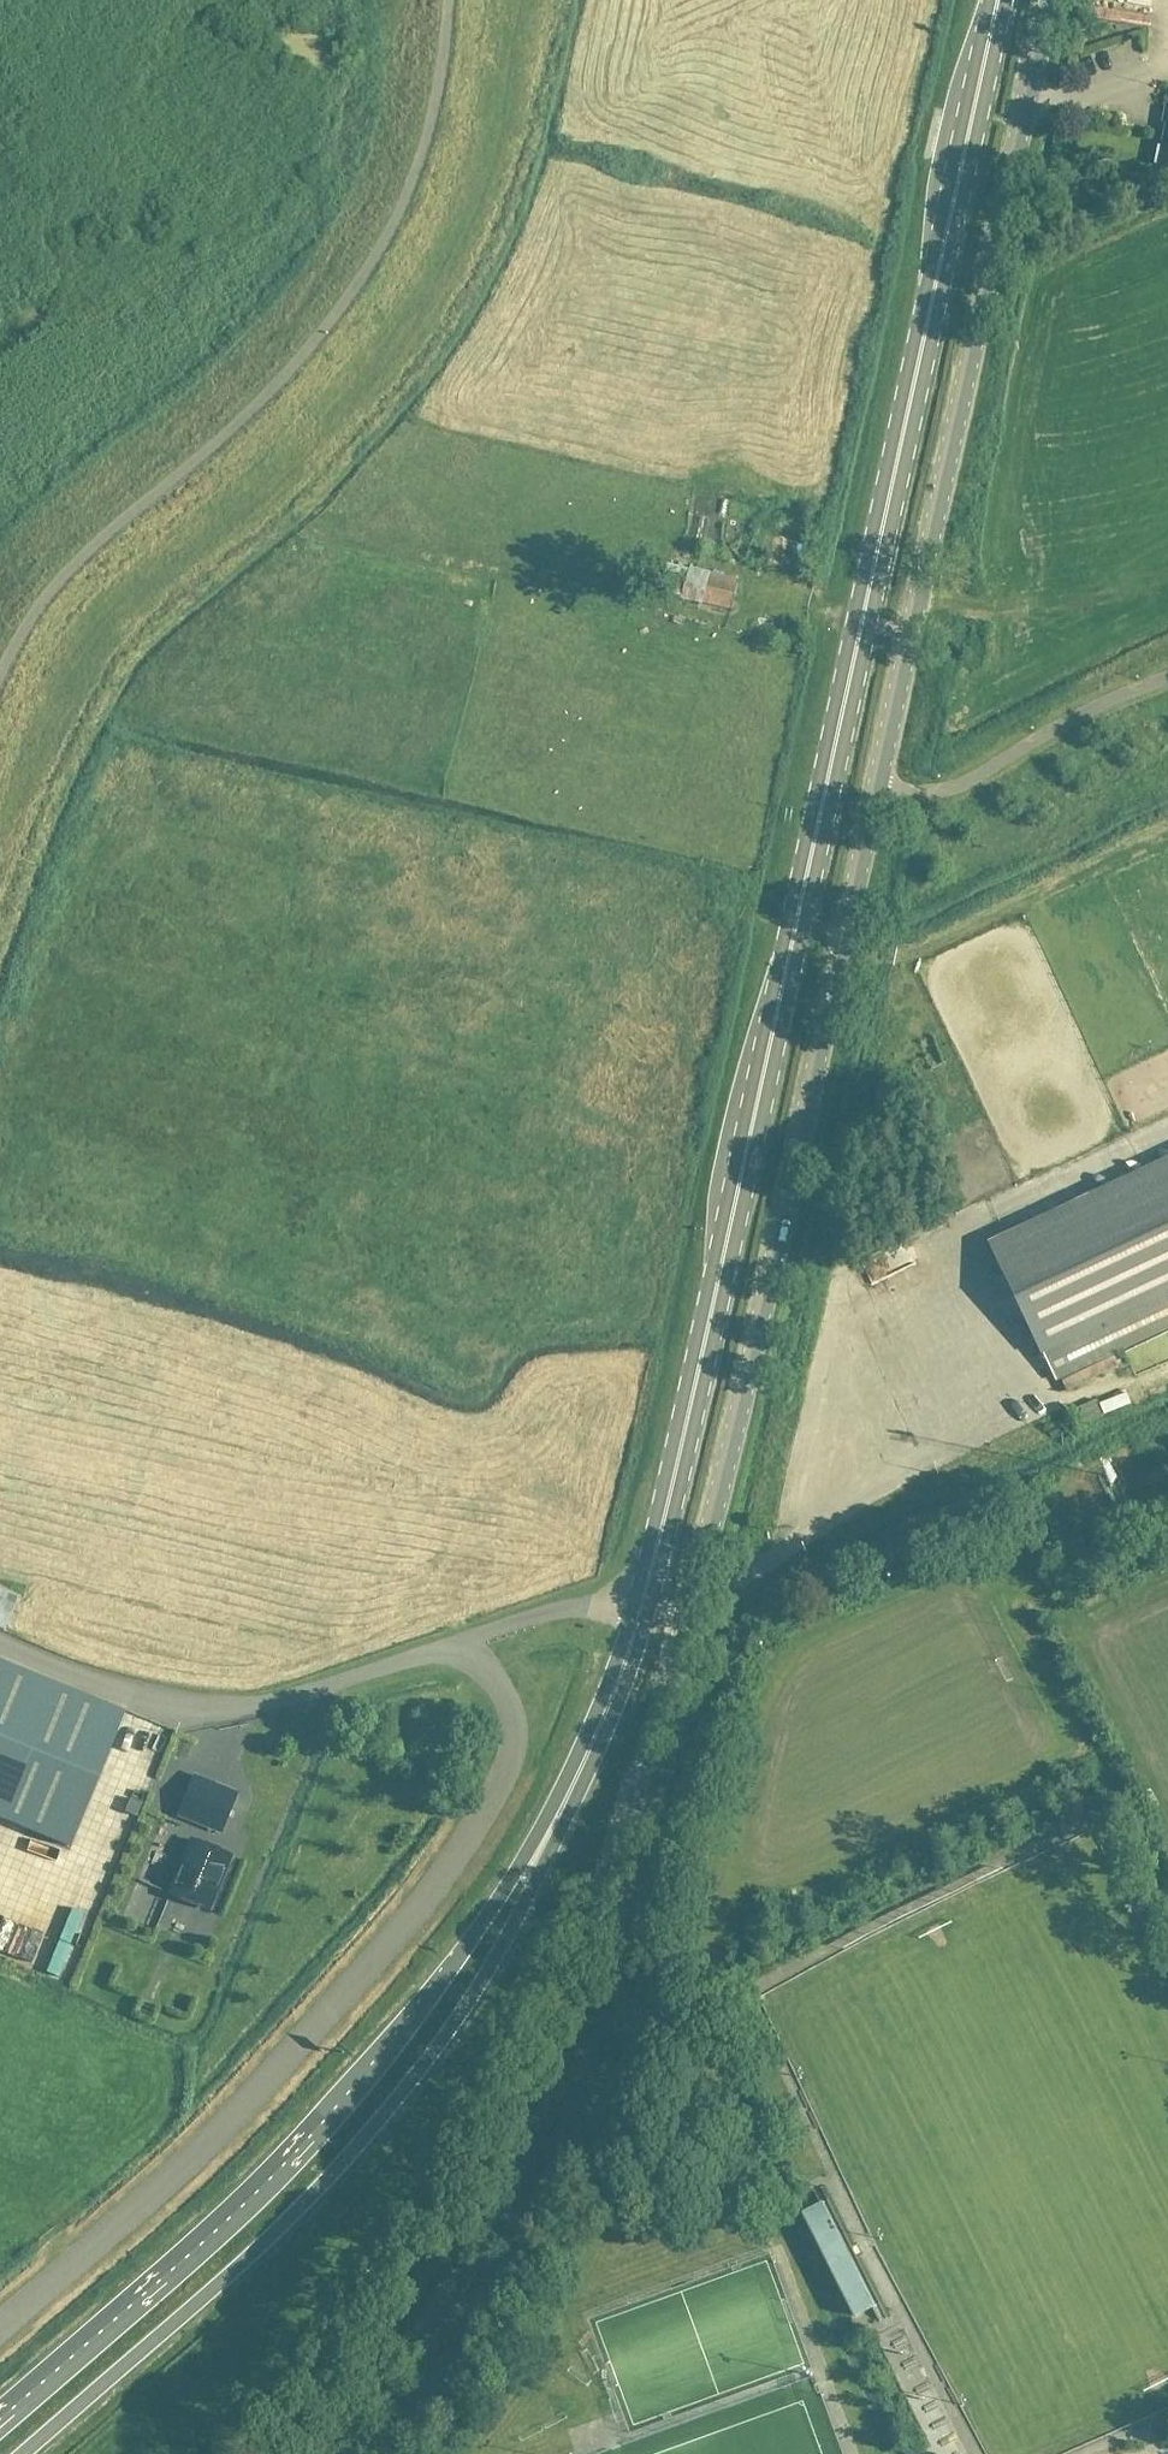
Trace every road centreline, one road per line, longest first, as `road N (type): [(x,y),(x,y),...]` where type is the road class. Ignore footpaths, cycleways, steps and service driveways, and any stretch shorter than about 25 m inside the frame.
road 1 (unclassified): [(685,1615),(1046,0)]
road 2 (primary): [(641,1606),(997,0)]
road 3 (unclassified): [(0,2328),(225,2128),(459,1852),(511,1743),(502,1696),(466,1641),(571,1609),(641,1606)]
road 4 (unclassified): [(314,2453),(423,2338),(497,2207),(596,1923),(685,1615)]
road 5 (unclassified): [(0,667),(58,581),(210,450),(339,313),(383,246),(413,178),(448,0)]
road 6 (primary): [(25,2453),(288,2220),(372,2129),(491,1965),(522,1909),(546,1840)]
road 7 (primary): [(546,1840),(343,2103),(202,2245),(0,2422)]
road 8 (primary): [(546,1840),(598,1729),(641,1606)]

